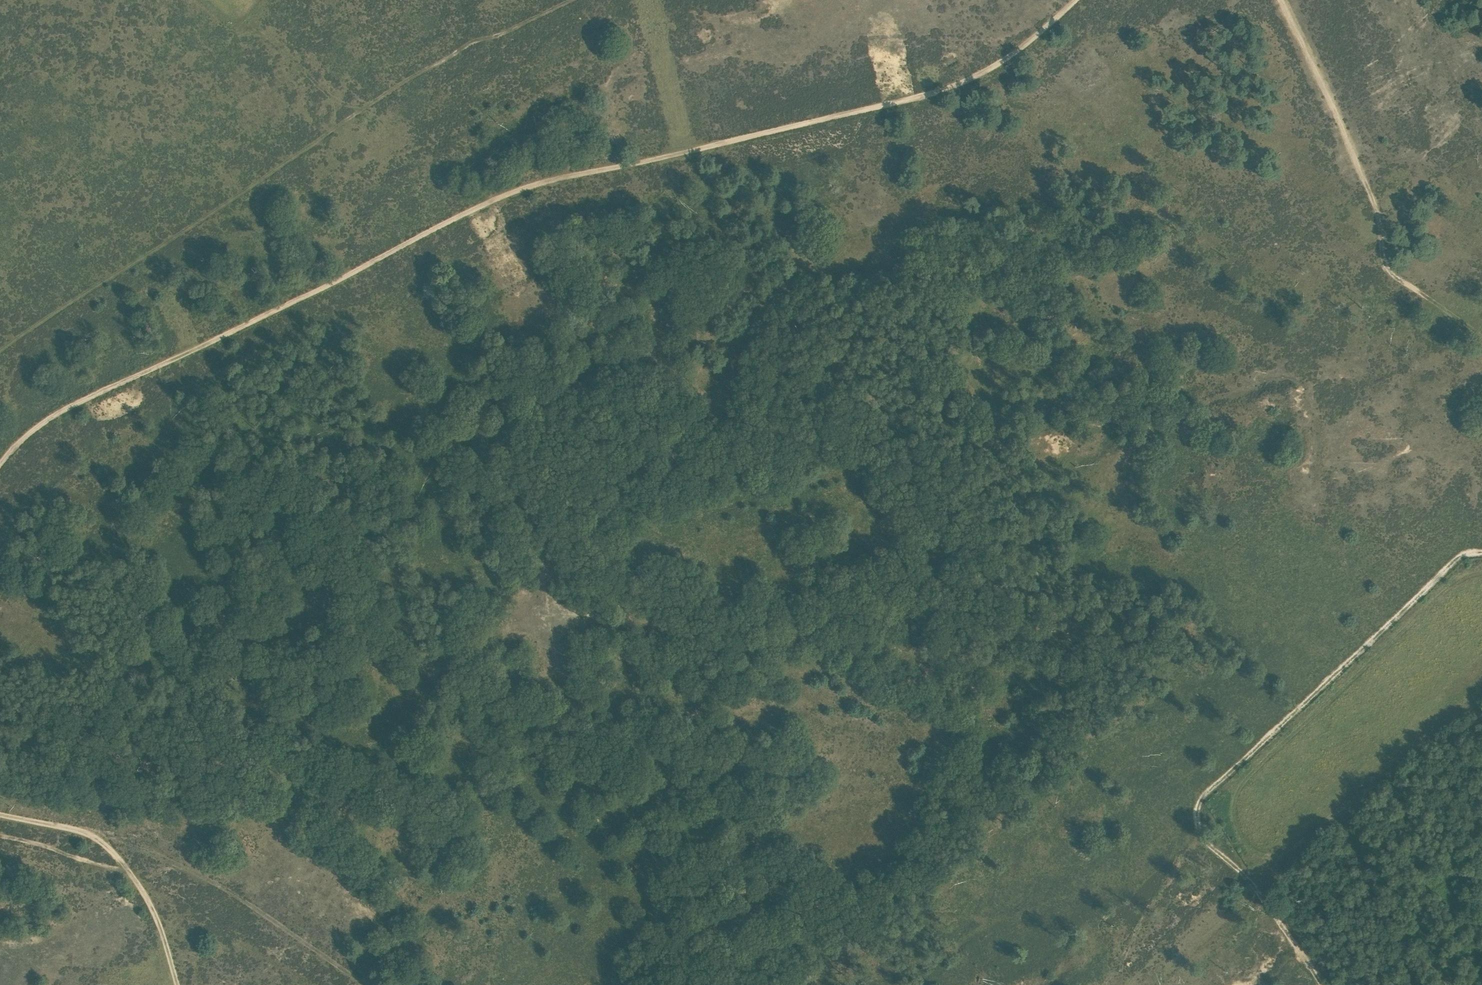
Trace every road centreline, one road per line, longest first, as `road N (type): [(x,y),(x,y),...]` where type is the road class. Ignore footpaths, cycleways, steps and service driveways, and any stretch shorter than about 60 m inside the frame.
road 1 (track): [(0,463),(53,414),(504,195),(943,91),(998,67),(1079,0)]
road 2 (track): [(574,0),(410,81),(0,349)]
road 3 (track): [(1281,0),(1369,185),(1389,266),(1481,337)]
road 4 (track): [(128,872),(96,835),(0,814)]
road 5 (track): [(0,835),(128,872)]
road 6 (track): [(177,984),(151,907),(128,872)]

